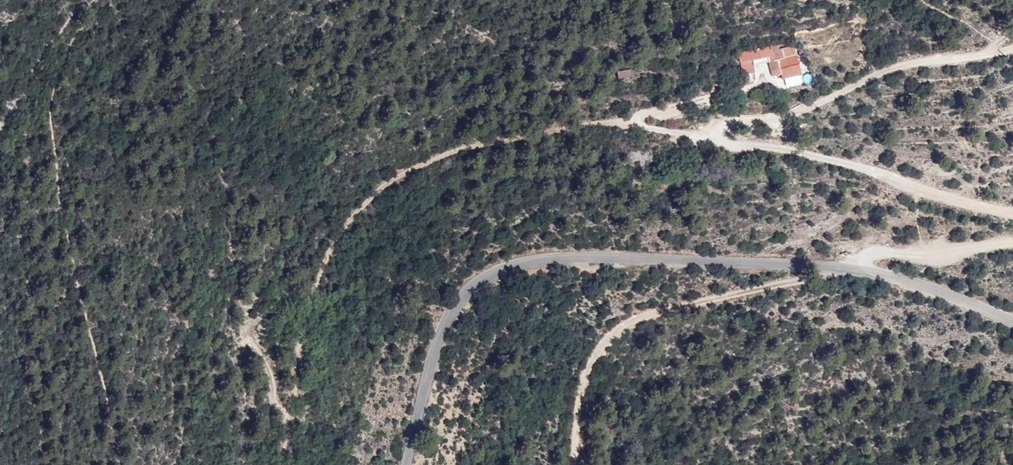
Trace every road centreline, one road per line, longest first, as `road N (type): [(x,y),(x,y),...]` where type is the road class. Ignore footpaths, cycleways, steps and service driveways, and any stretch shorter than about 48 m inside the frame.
road 1 (unclassified): [(1012,213),(793,150),(732,147),(718,133),(728,124),(790,115),(894,68),(1012,49)]
road 2 (track): [(714,136),(600,122),(409,169),(371,203),(311,296),(290,419)]
road 3 (unclassified): [(408,464),(438,343),(462,305),(496,276),(585,260),(857,269)]
road 4 (track): [(846,267),(631,321),(597,349),(570,464)]
road 5 (unclassified): [(857,269),(1012,324)]
road 6 (unclassified): [(857,269),(883,251),(939,255),(1012,242)]

